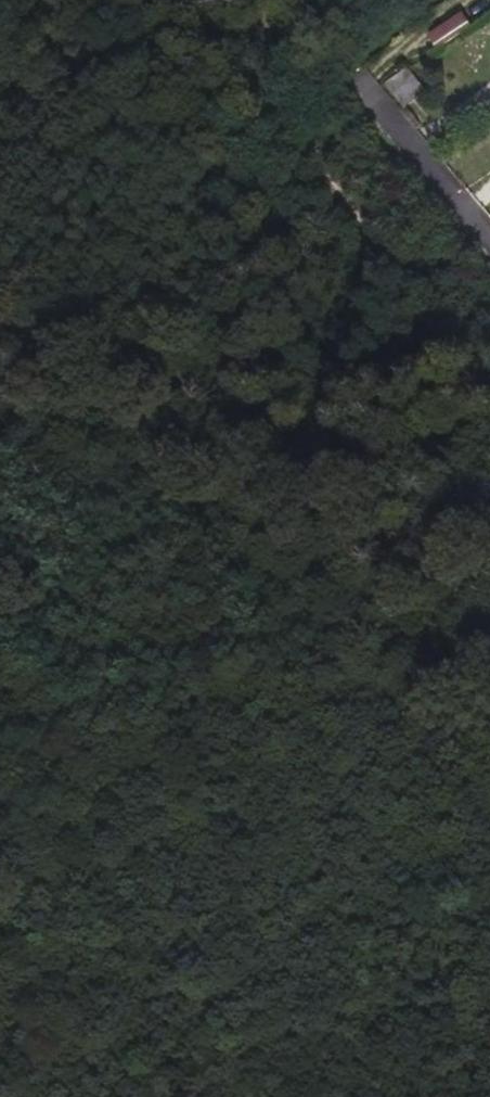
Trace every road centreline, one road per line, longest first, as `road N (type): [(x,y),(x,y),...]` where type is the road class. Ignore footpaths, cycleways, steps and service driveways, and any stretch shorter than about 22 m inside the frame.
road 1 (residential): [(489,241),(362,93)]

